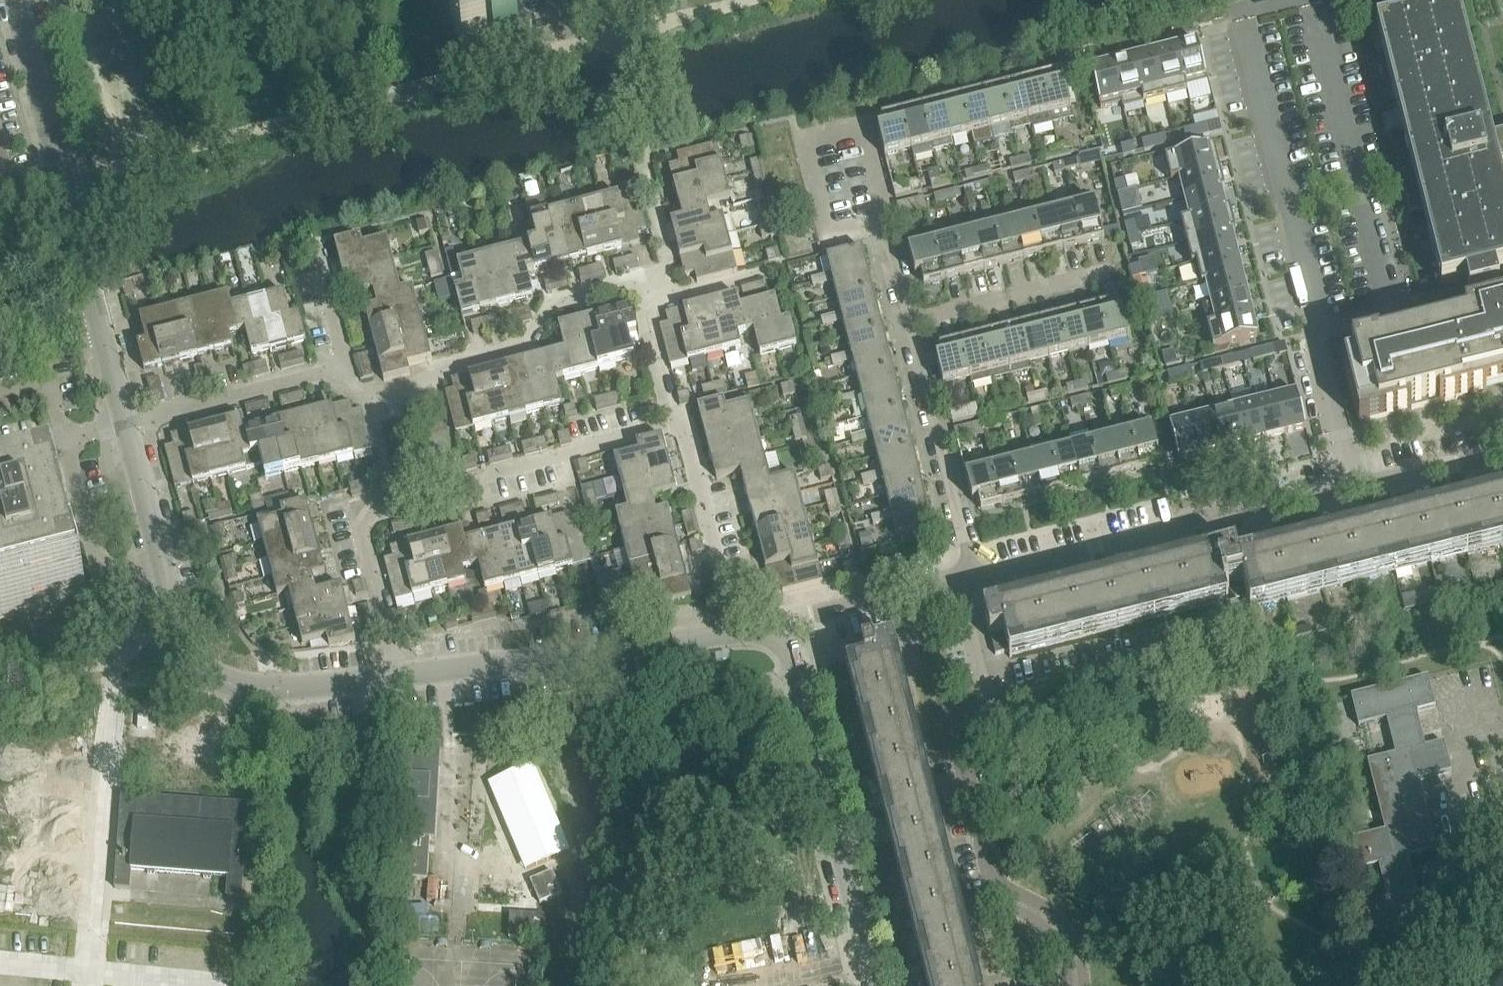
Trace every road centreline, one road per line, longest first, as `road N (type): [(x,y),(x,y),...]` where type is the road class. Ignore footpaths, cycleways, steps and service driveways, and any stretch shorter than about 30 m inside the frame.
road 1 (residential): [(85,985),(115,653),(175,617)]
road 2 (residential): [(1298,0),(1314,7),(1388,309),(1316,326)]
road 3 (residential): [(973,579),(1212,515),(1352,491)]
road 4 (tertiary): [(874,985),(790,654),(780,641)]
road 5 (tertiary): [(394,679),(742,637)]
road 6 (tertiary): [(15,0),(100,313)]
road 7 (residential): [(1069,985),(1060,951),(999,901),(965,773),(991,709)]
road 8 (residential): [(1316,326),(1242,24)]
road 9 (residential): [(374,403),(531,349),(555,306),(640,286)]
road 10 (residential): [(394,679),(391,626),(364,535),(391,491),(374,403)]
road 11 (residential): [(973,579),(911,328)]
road 12 (tertiary): [(175,617),(206,673),(248,690),(277,694),(394,679)]
road 13 (residential): [(452,484),(676,427)]
road 14 (residential): [(991,709),(1211,655)]
road 15 (residential): [(127,423),(347,374)]
road 16 (residential): [(862,125),(805,140),(831,243),(887,230)]
road 17 (residential): [(742,637),(686,435),(676,427)]
road 18 (residential): [(911,328),(1105,279)]
road 19 (tertiary): [(127,423),(175,617)]
road 20 (residential): [(780,641),(819,618),(959,582)]
road 21 (residential): [(1352,491),(1314,358),(1316,326)]
road 22 (residential): [(1352,491),(1502,455)]
road 23 (residential): [(676,427),(640,286)]
road 24 (residential): [(991,709),(959,582)]

